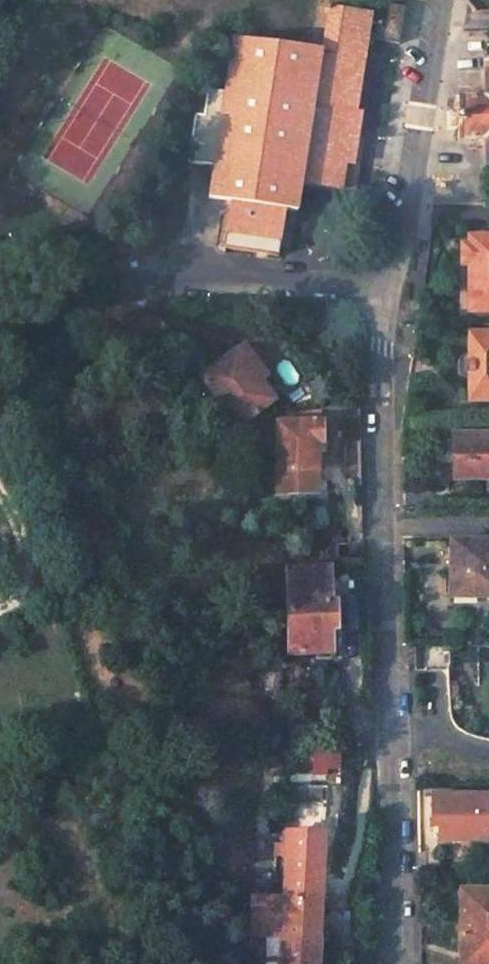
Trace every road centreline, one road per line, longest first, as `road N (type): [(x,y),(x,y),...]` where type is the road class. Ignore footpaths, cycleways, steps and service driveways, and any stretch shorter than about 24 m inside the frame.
road 1 (residential): [(393,963),(385,518),(392,278)]
road 2 (residential): [(392,278),(138,281),(0,316)]
road 3 (residential): [(392,278),(444,0)]

